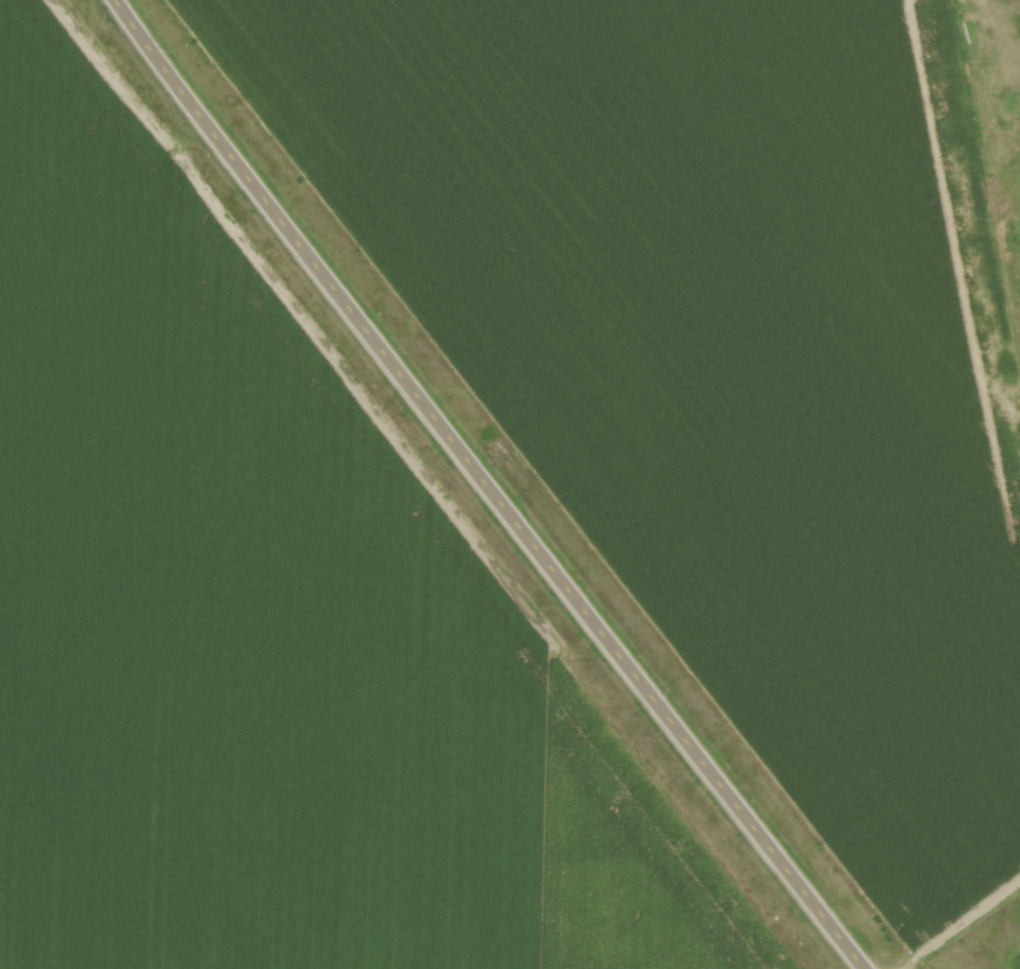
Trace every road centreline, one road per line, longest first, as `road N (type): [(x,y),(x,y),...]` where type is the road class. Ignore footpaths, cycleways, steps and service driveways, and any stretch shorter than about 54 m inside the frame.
road 1 (secondary): [(862,968),(187,105),(114,0)]

